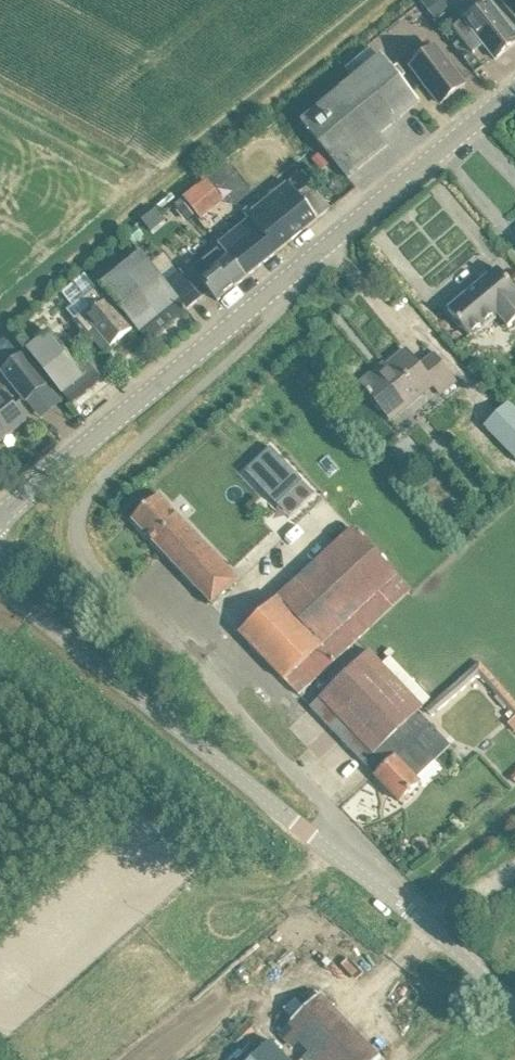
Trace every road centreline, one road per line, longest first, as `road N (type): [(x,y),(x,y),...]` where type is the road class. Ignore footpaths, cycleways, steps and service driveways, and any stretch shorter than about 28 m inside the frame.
road 1 (tertiary): [(0,517),(514,88)]
road 2 (unclassified): [(514,1006),(410,911),(0,585)]

